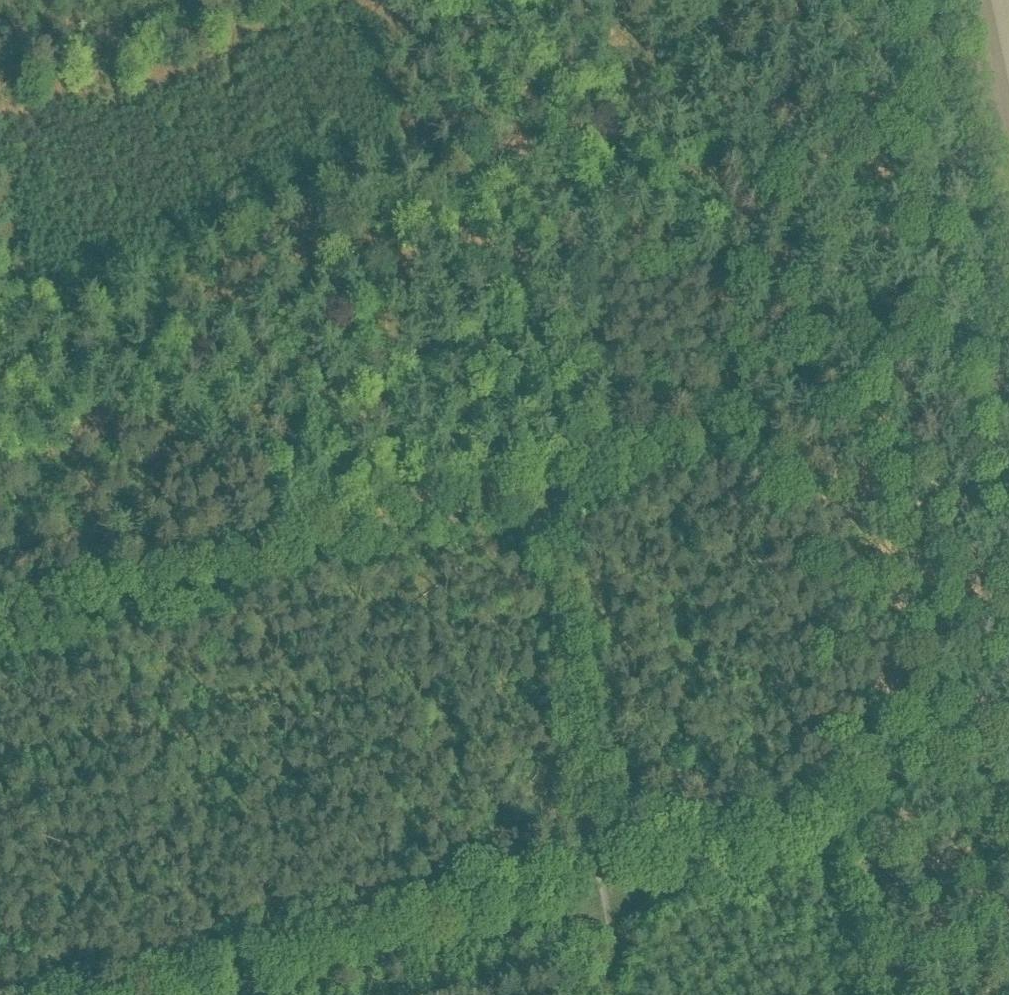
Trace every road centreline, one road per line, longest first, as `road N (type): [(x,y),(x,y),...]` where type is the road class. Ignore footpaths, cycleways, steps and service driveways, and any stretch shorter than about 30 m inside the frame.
road 1 (track): [(1008,795),(240,994)]
road 2 (track): [(529,477),(621,994)]
road 3 (track): [(916,0),(1008,424)]

